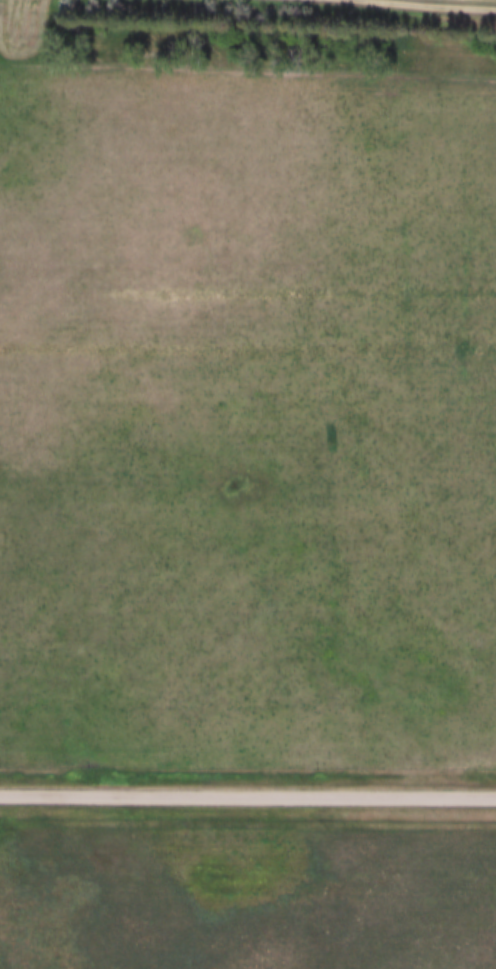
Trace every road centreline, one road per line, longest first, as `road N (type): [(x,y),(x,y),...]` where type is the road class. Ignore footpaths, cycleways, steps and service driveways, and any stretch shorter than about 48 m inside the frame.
road 1 (residential): [(0,793),(495,795)]

